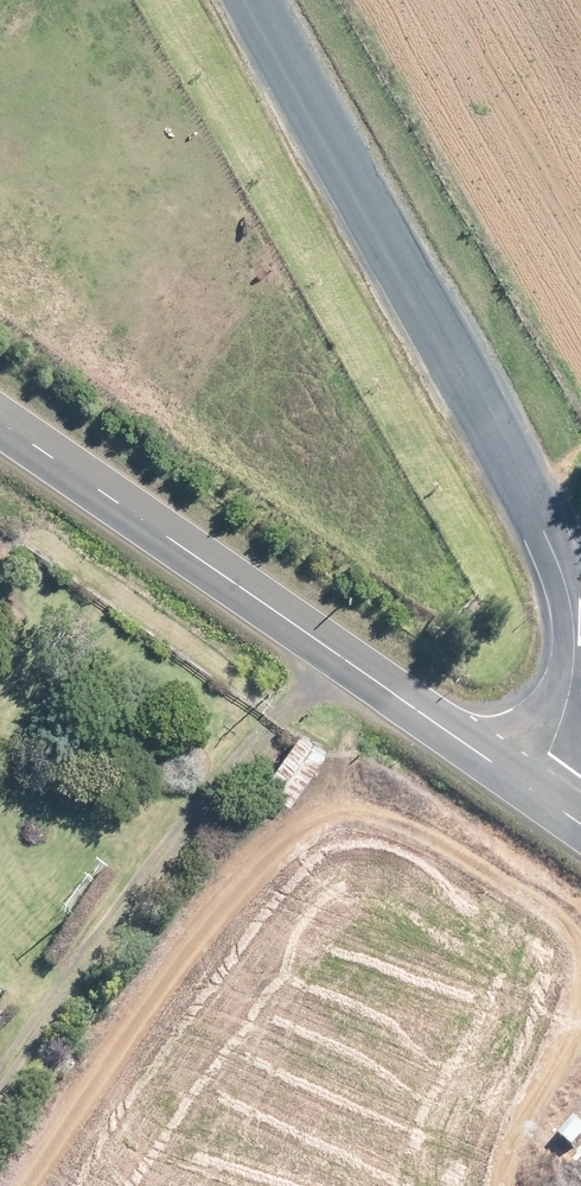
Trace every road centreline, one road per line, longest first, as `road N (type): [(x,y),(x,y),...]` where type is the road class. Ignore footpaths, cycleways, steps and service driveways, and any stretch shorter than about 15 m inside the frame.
road 1 (unclassified): [(531,789),(561,728),(566,691),(562,600),(545,547),(251,0)]
road 2 (unclassified): [(0,422),(531,789)]

